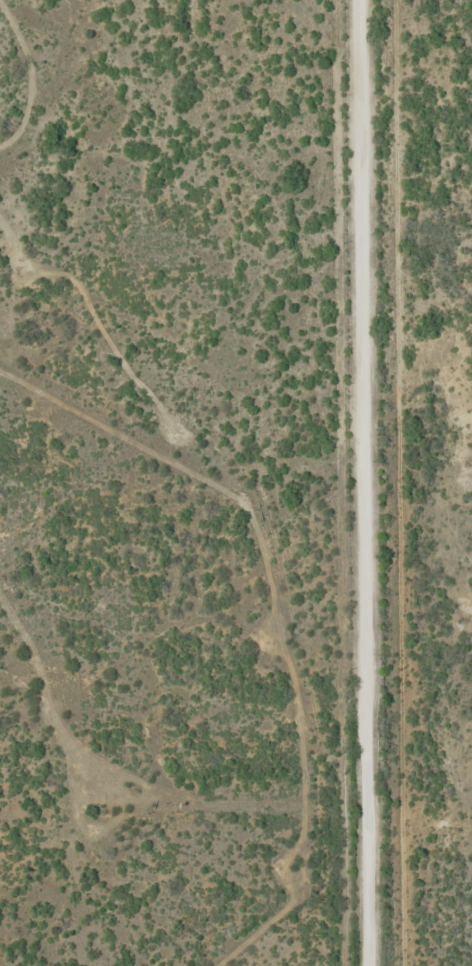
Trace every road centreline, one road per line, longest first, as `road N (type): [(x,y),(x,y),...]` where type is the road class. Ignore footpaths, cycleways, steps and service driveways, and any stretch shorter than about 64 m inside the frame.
road 1 (residential): [(372,965),(362,0)]

